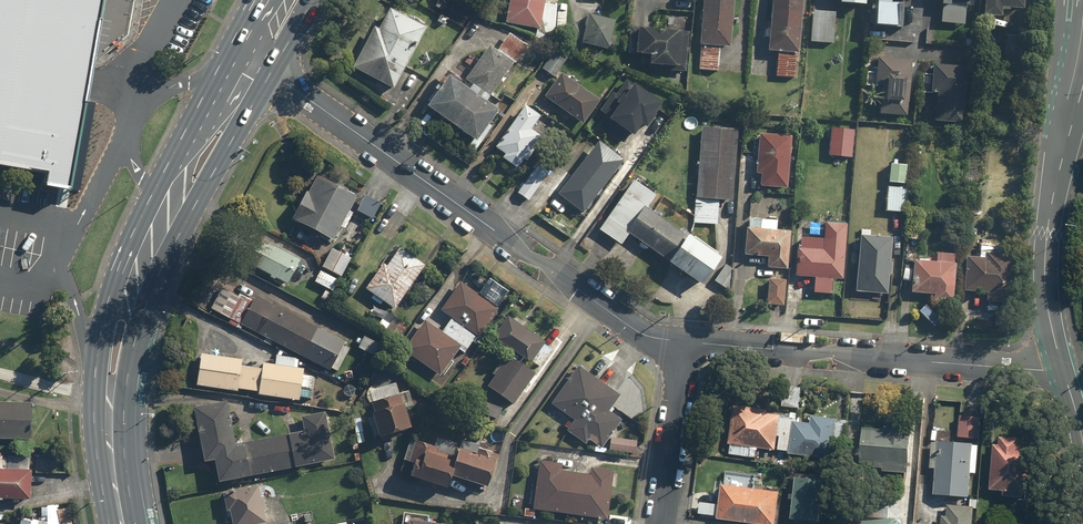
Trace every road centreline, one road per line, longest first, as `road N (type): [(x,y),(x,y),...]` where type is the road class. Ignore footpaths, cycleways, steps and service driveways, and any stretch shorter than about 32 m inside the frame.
road 1 (residential): [(684,341),(631,327),(273,75)]
road 2 (residential): [(1061,366),(684,341)]
road 3 (unclassified): [(1061,366),(1045,297),(1047,234),(1082,86)]
road 4 (residential): [(660,523),(684,341)]
road 5 (primary): [(273,75),(211,182),(170,206)]
road 6 (primary): [(170,206),(178,165),(237,54)]
road 7 (primary): [(112,413),(97,382),(103,329),(128,305)]

